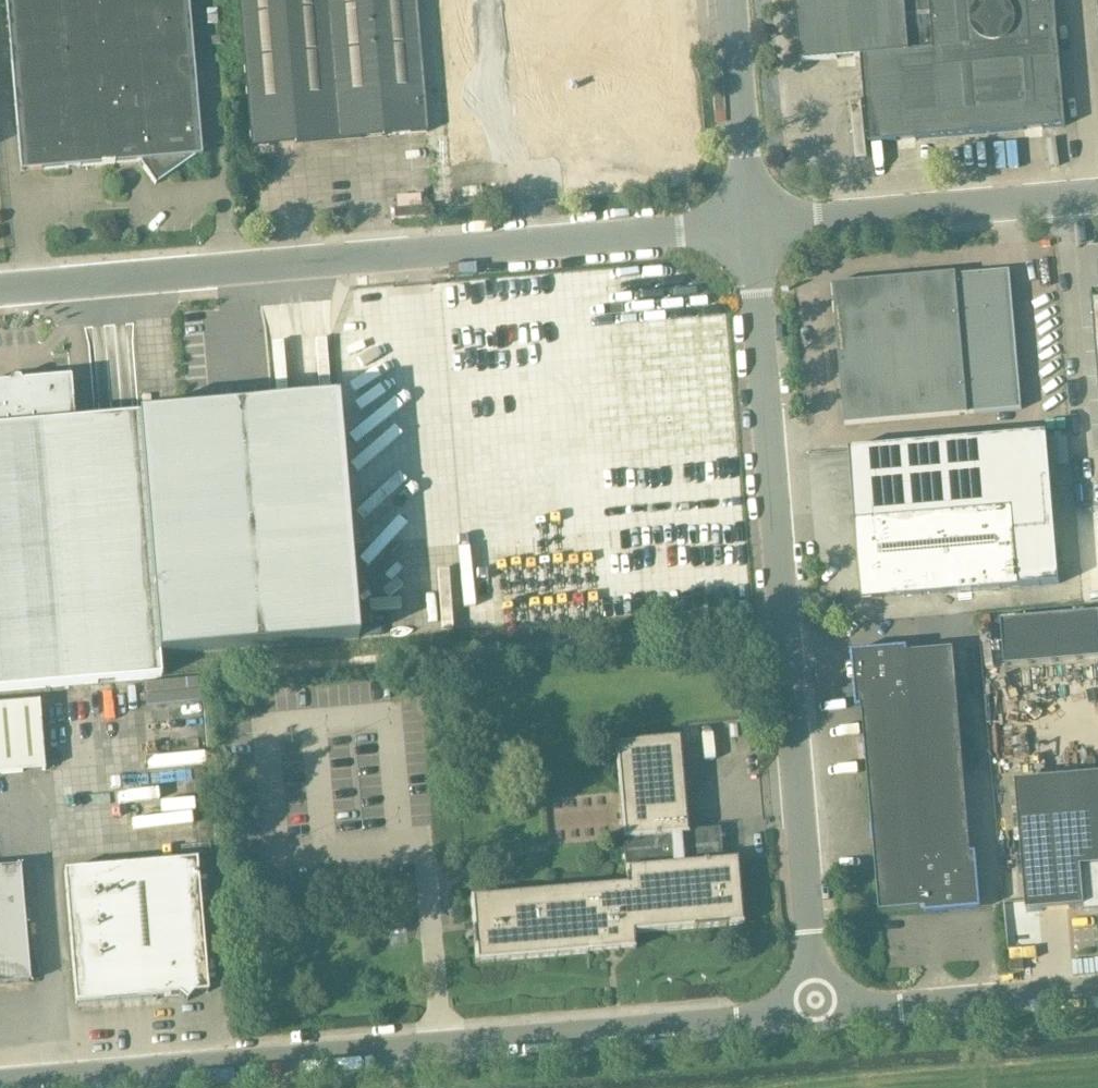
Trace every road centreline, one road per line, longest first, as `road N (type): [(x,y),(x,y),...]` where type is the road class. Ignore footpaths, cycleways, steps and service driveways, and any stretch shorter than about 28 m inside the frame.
road 1 (unclassified): [(817,1011),(0,1086)]
road 2 (unclassified): [(817,1011),(748,222)]
road 3 (unclassified): [(0,286),(748,222)]
road 4 (unclassified): [(748,222),(1097,197)]
road 5 (unclassified): [(1097,991),(817,1011)]
road 6 (unclassified): [(748,222),(730,0)]

